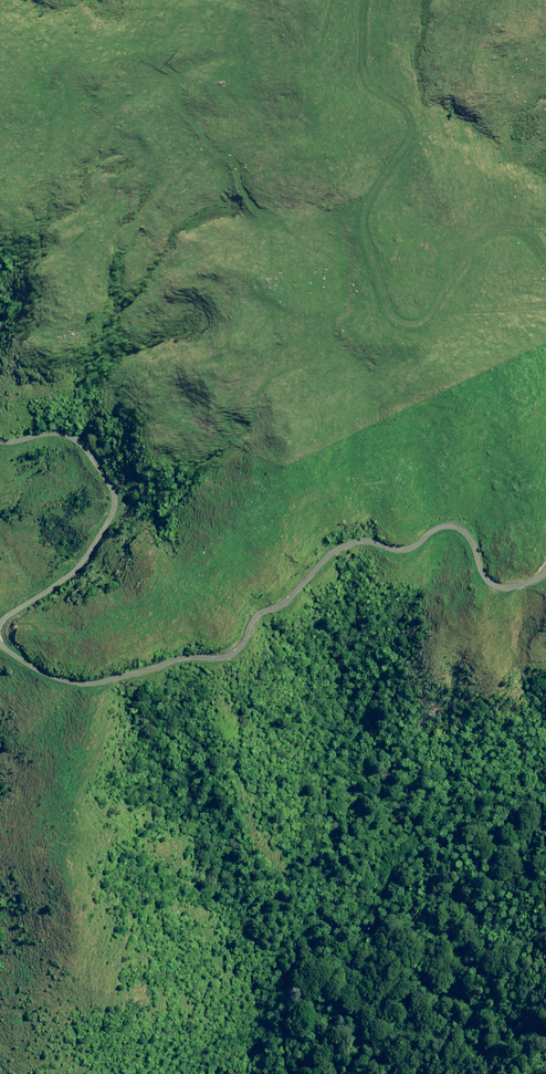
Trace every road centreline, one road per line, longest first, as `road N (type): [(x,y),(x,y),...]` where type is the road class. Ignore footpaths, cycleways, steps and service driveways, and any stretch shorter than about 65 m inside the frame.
road 1 (unclassified): [(0,642),(33,666),(85,680),(222,656),(253,616),(286,600),(339,548),(360,542),(410,548),(449,525),(467,534),(489,583),(531,580),(545,567)]
road 2 (track): [(545,270),(522,242),(484,245),(455,267),(413,327),(380,307),(355,210),(412,138),(395,103),(358,76),(352,29),(359,0)]
road 3 (unclassified): [(0,439),(70,436),(93,455),(115,503),(75,574),(8,613),(0,627)]

